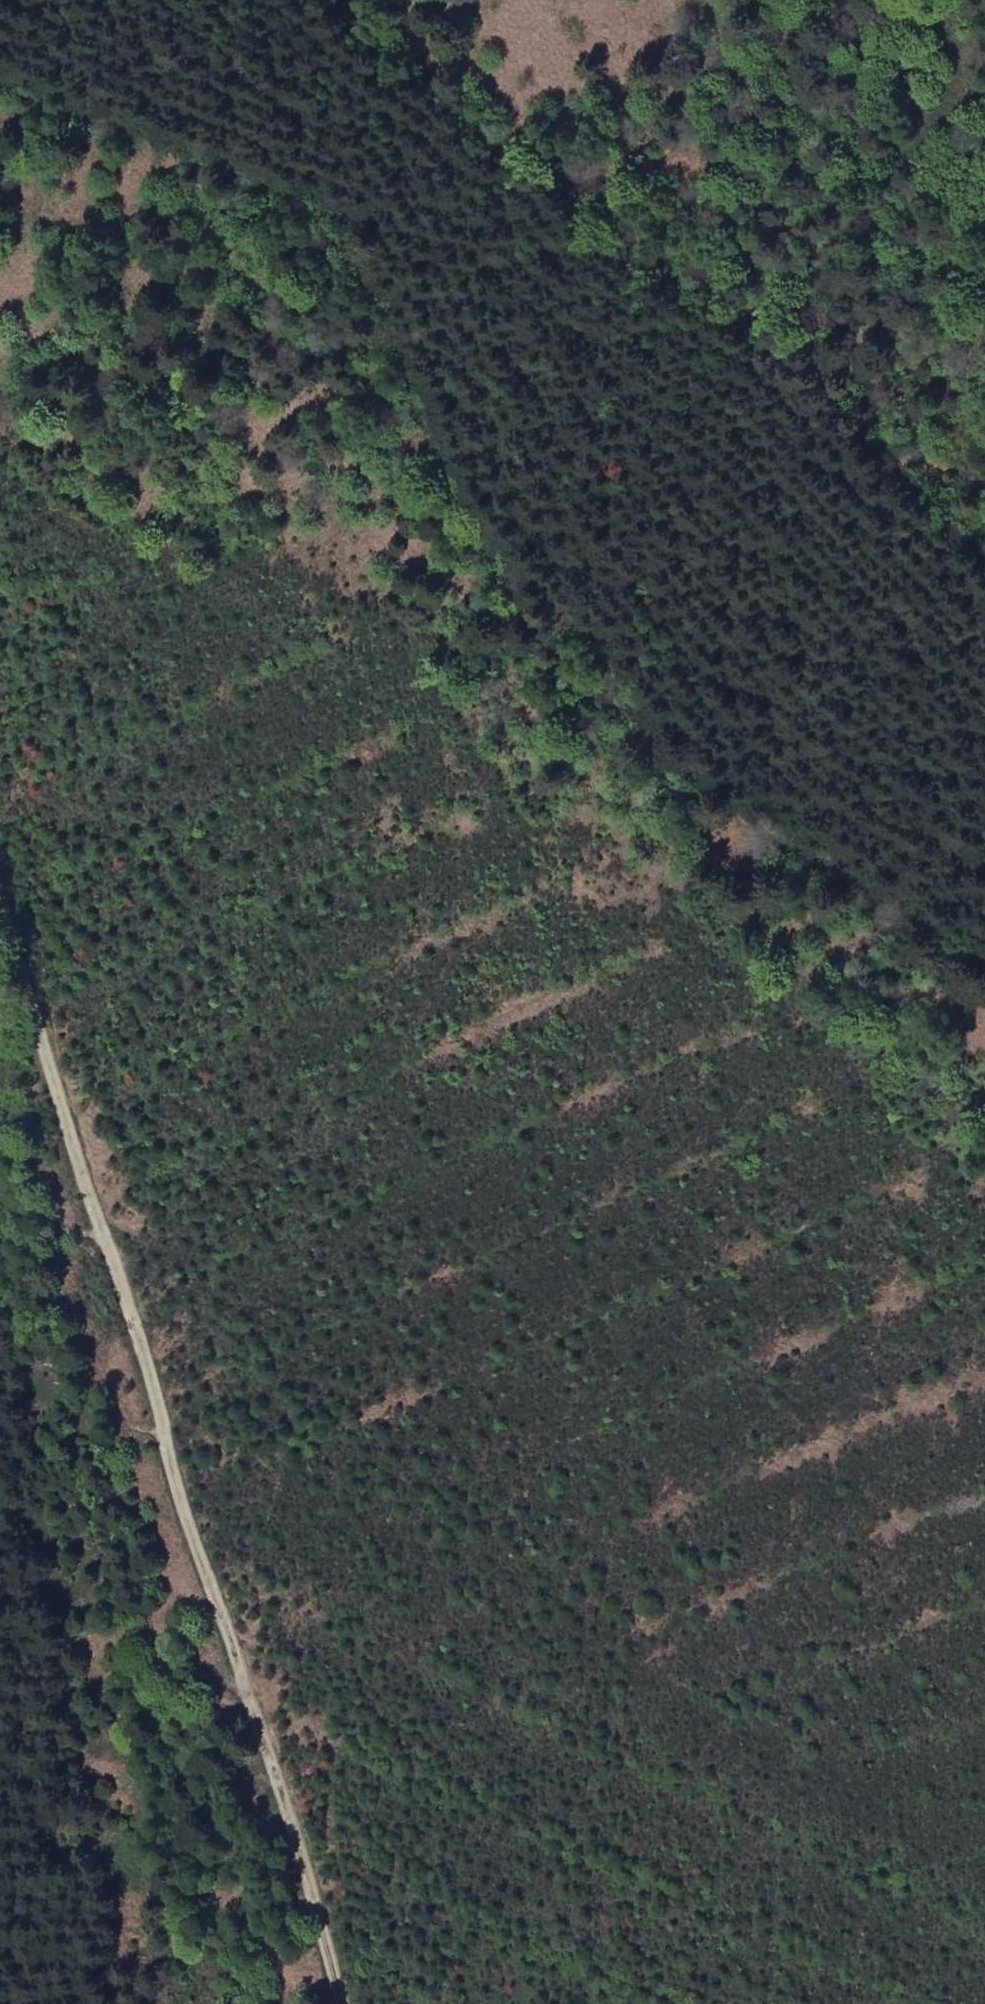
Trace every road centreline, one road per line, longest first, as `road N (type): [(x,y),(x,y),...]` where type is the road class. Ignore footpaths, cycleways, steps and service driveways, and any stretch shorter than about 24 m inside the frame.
road 1 (track): [(338,2003),(164,1400),(59,1117),(0,816)]

